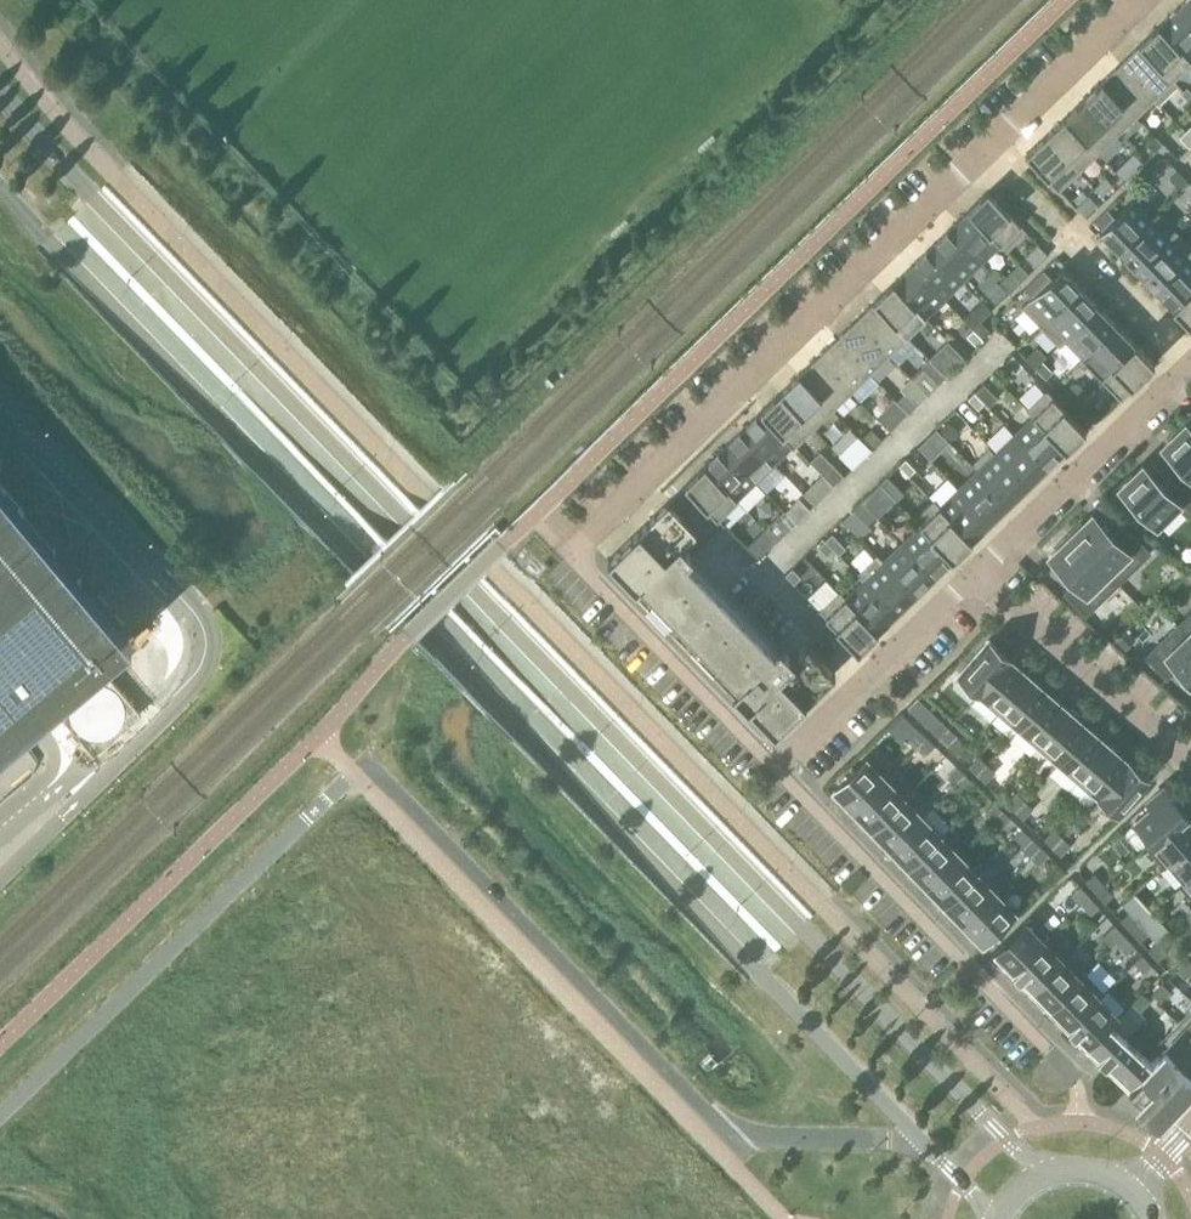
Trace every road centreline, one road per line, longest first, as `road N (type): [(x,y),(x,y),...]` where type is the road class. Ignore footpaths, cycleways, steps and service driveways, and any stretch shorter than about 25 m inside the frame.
road 1 (secondary): [(1049,1172),(801,927),(0,91)]
road 2 (secondary): [(0,187),(916,1137)]
road 3 (unclassified): [(0,1116),(367,760),(733,1136),(916,1137)]
road 4 (residential): [(1136,0),(569,551),(774,766)]
road 5 (residential): [(774,766),(1051,1051)]
road 6 (residential): [(975,574),(1190,362)]
road 7 (residential): [(774,766),(975,574)]
road 8 (residential): [(1183,756),(975,574)]
road 9 (residential): [(1061,228),(1190,362)]

